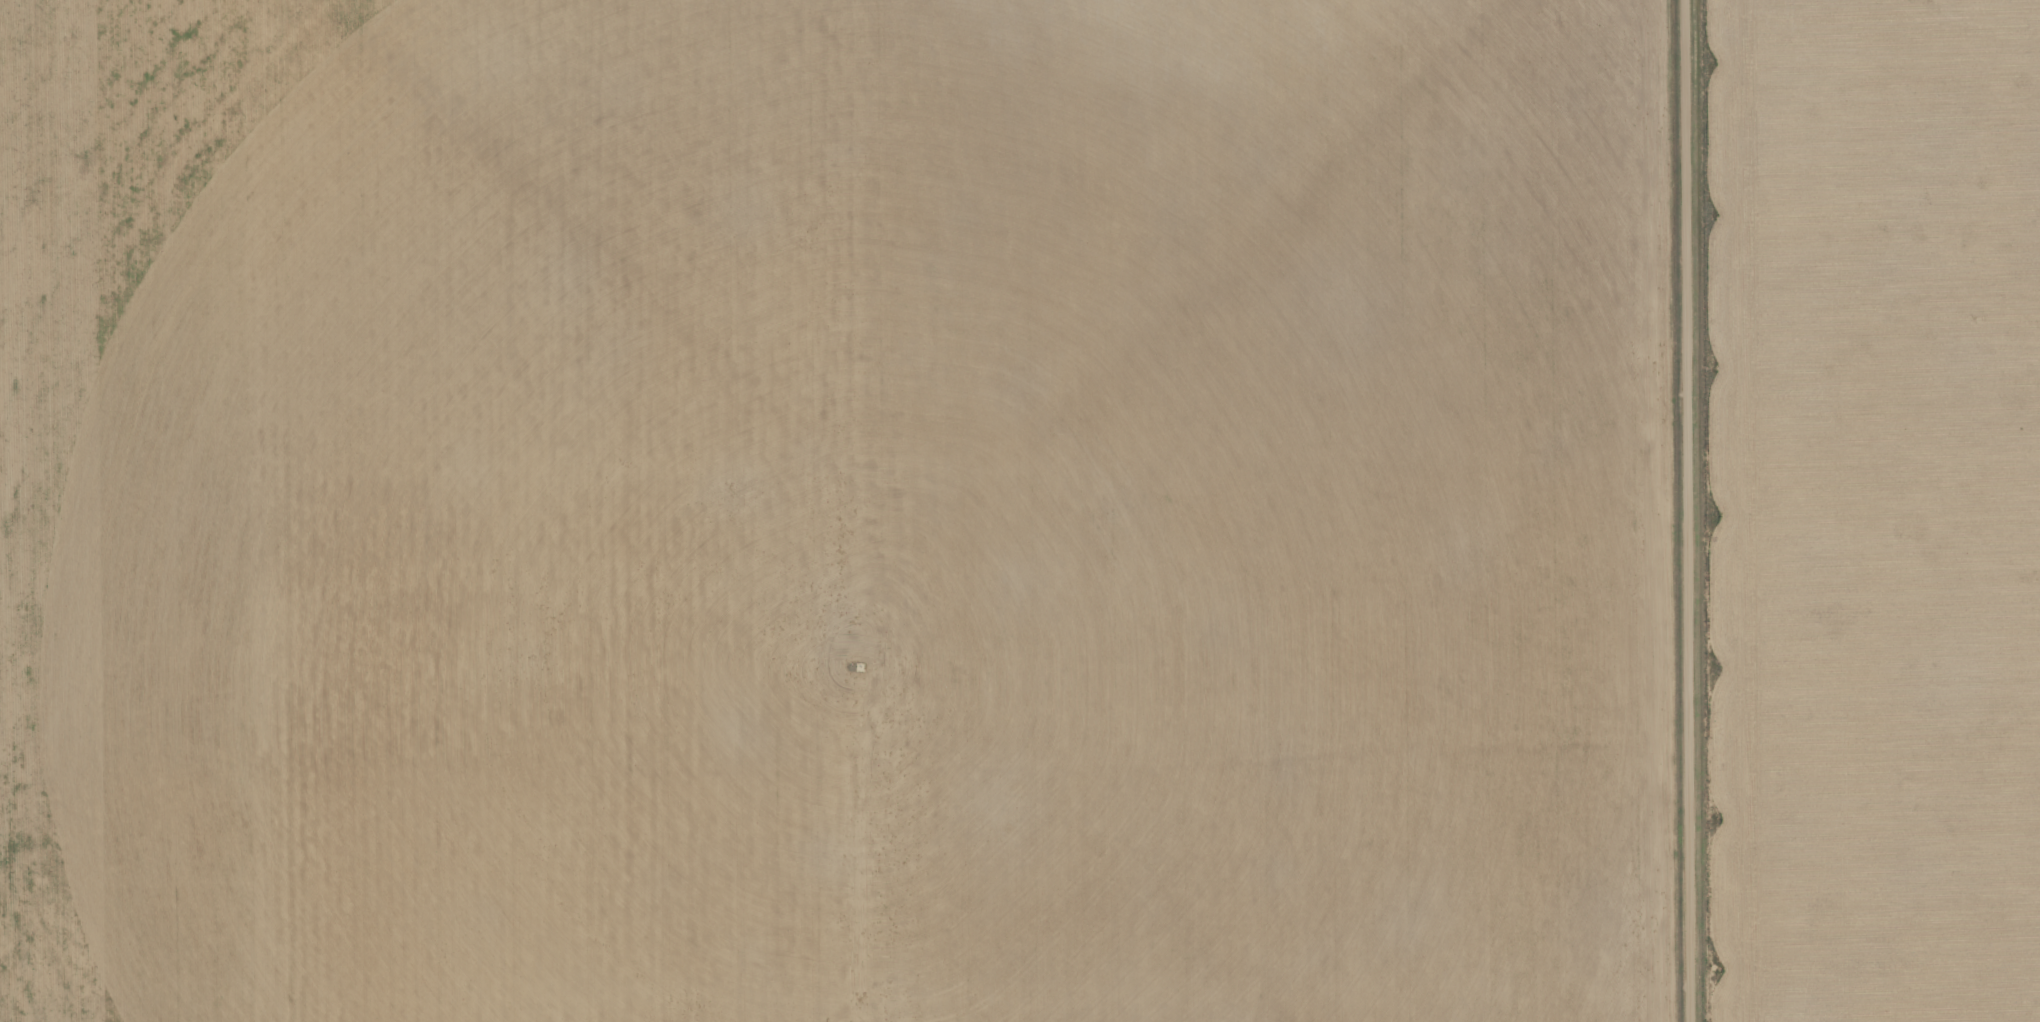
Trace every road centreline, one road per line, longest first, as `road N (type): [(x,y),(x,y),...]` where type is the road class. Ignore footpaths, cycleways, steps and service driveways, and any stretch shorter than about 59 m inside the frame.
road 1 (residential): [(1693,1021),(1687,0)]

